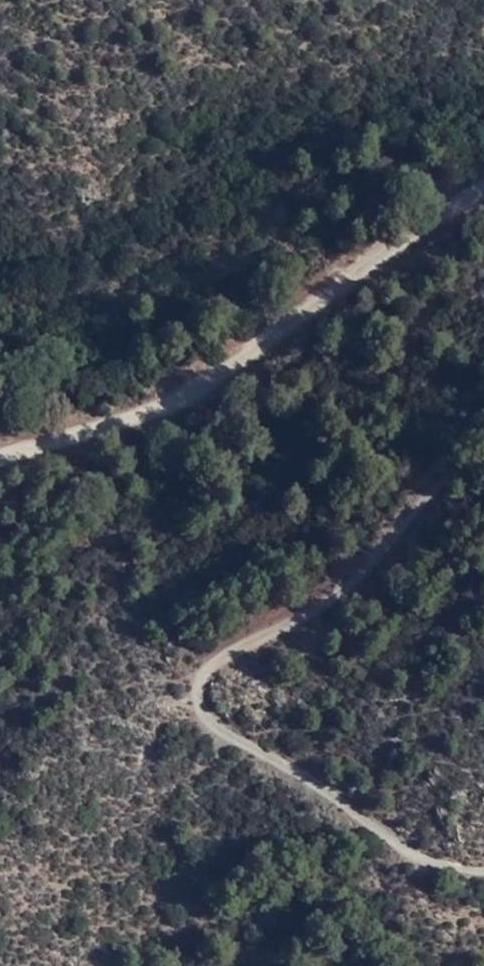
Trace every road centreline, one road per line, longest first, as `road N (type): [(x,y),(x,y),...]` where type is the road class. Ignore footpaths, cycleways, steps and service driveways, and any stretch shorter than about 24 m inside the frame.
road 1 (track): [(483,433),(351,586),(306,617),(212,660),(196,687),(223,727),(411,846),(436,859),(483,865)]
road 2 (track): [(483,197),(185,392),(0,457)]

